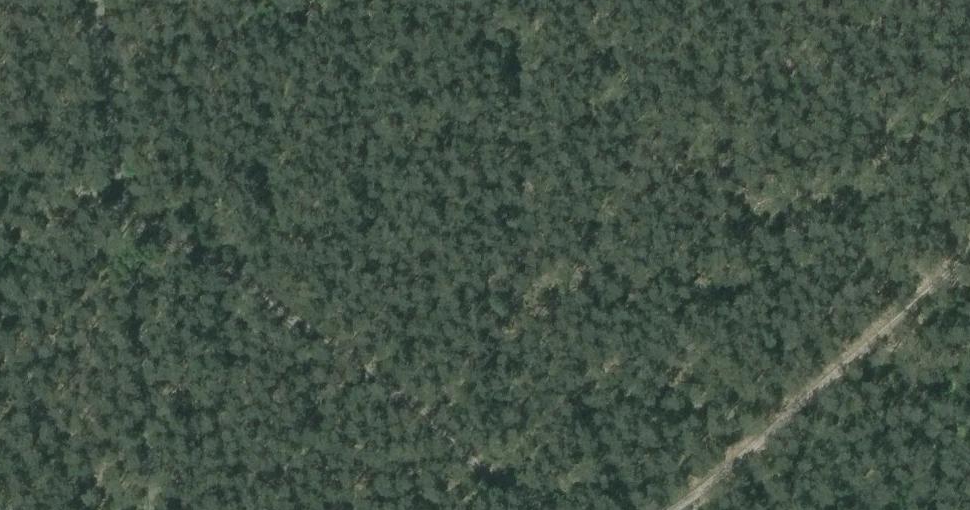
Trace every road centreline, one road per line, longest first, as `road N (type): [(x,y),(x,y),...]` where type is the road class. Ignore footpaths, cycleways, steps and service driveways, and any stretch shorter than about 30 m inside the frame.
road 1 (track): [(537,509),(234,278),(0,153)]
road 2 (track): [(969,252),(679,509)]

